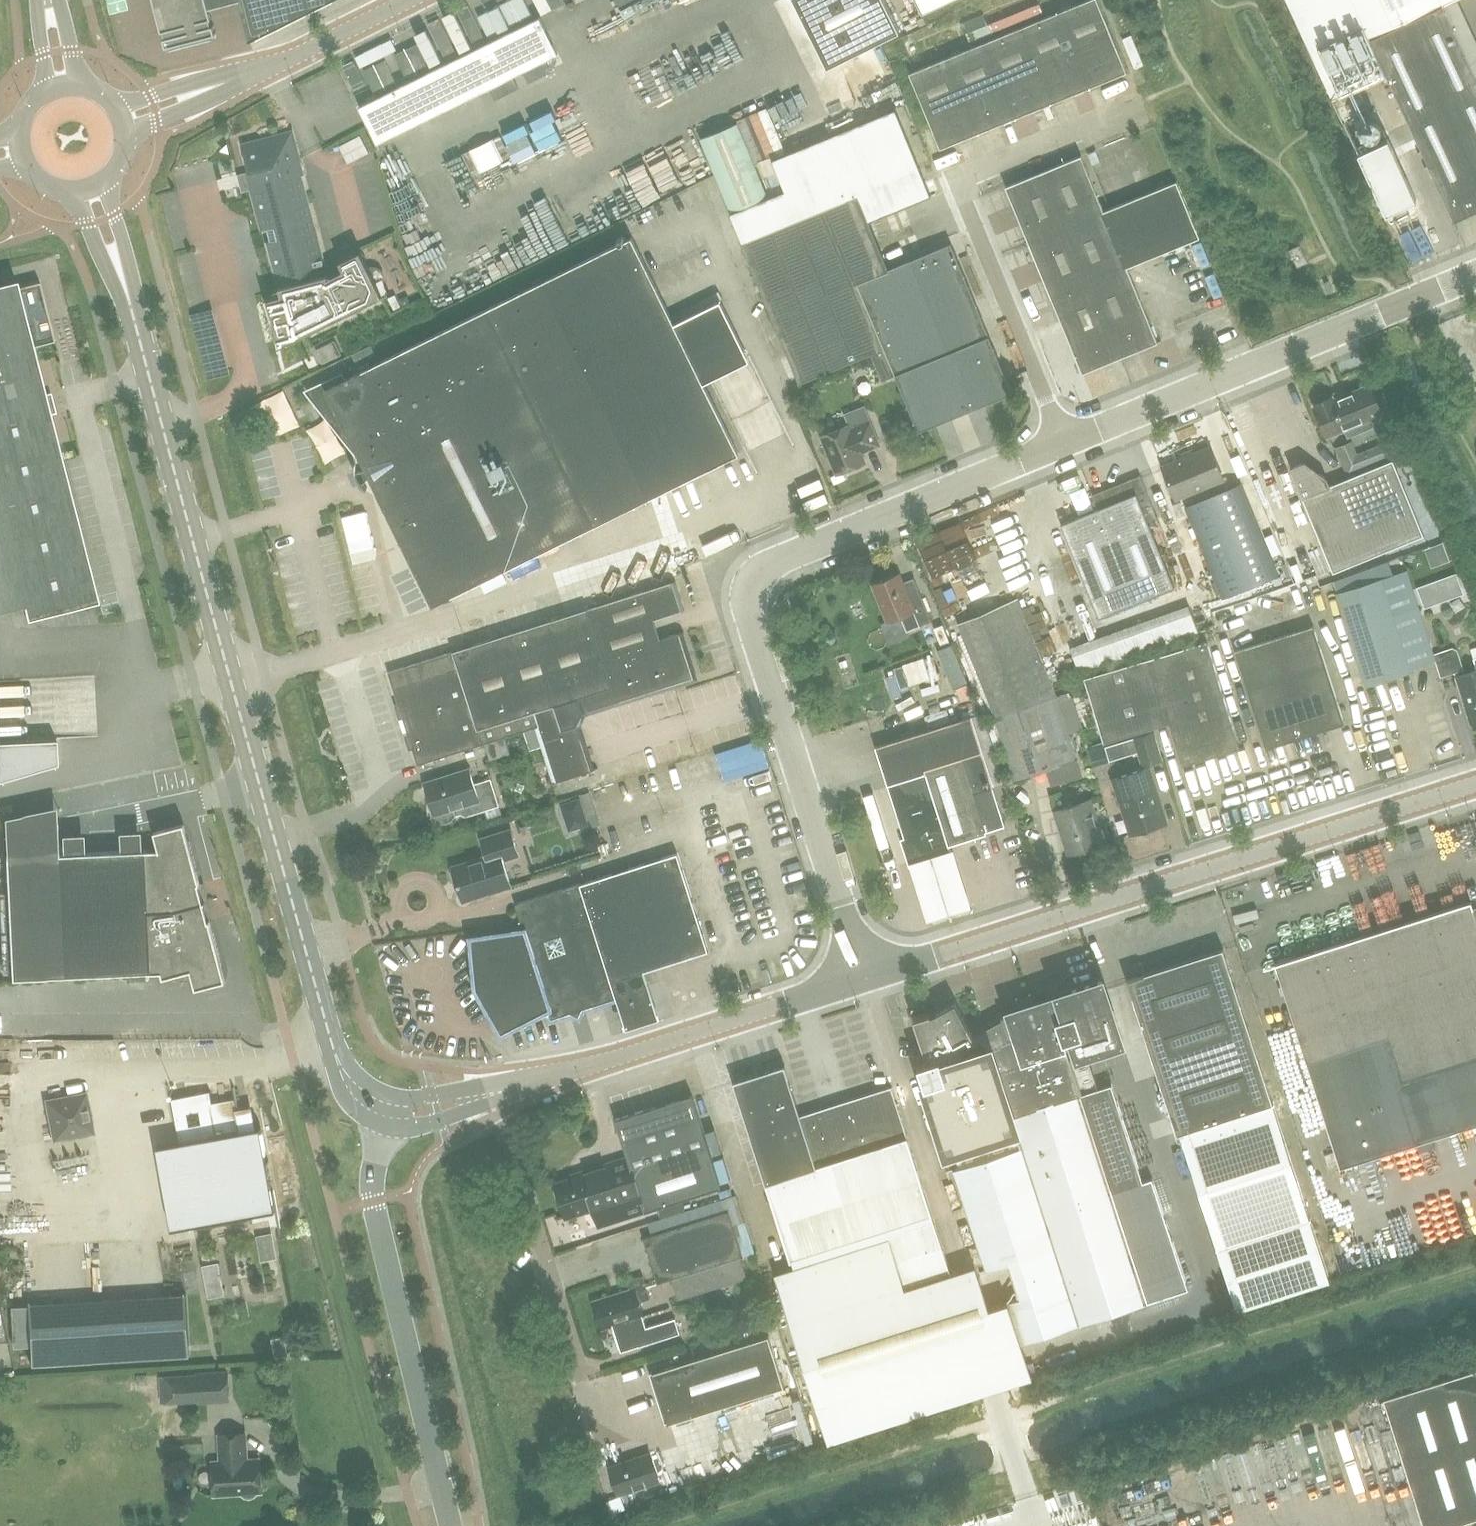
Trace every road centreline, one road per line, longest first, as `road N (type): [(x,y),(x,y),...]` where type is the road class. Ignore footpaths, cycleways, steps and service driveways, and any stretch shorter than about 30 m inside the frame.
road 1 (tertiary): [(393,1114),(354,1091),(338,1058),(92,190)]
road 2 (unclassified): [(869,978),(753,590),(763,567),(1066,442)]
road 3 (tertiary): [(869,978),(1475,784)]
road 4 (unclassified): [(1066,442),(965,178),(1129,105)]
road 5 (unclassified): [(1066,442),(1475,273)]
road 6 (unclassified): [(452,1525),(376,1205),(393,1114)]
road 7 (tertiary): [(503,1095),(869,978)]
road 8 (unclassified): [(122,118),(292,57),(407,0)]
road 9 (unclassified): [(574,1371),(503,1095)]

